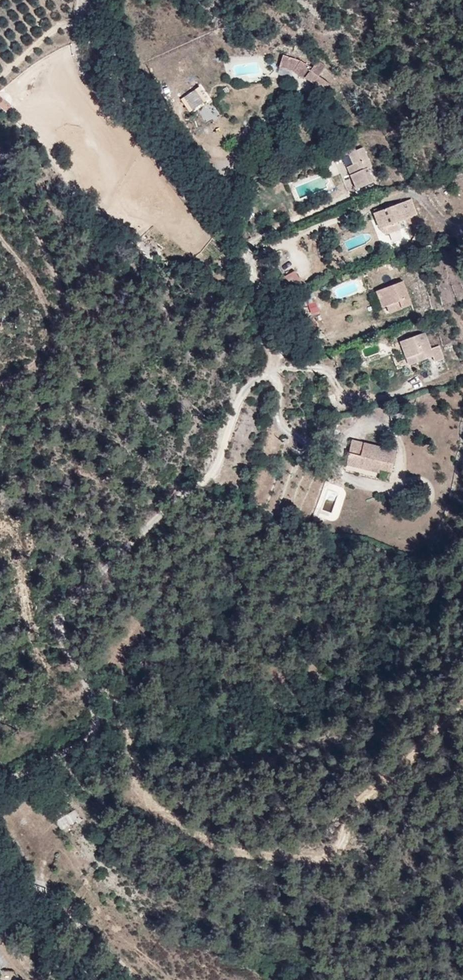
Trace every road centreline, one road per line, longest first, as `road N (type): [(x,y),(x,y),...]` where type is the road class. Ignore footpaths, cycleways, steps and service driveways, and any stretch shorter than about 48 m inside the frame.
road 1 (track): [(96,731),(170,814),(224,841),(283,853),(341,847),(375,782),(462,704)]
road 2 (unclassified): [(81,0),(87,58),(107,93),(165,146),(248,268),(278,369)]
road 3 (unclassified): [(93,694),(65,645),(67,611),(95,574),(211,474),(249,384),(278,369)]
road 4 (track): [(139,979),(17,882)]

